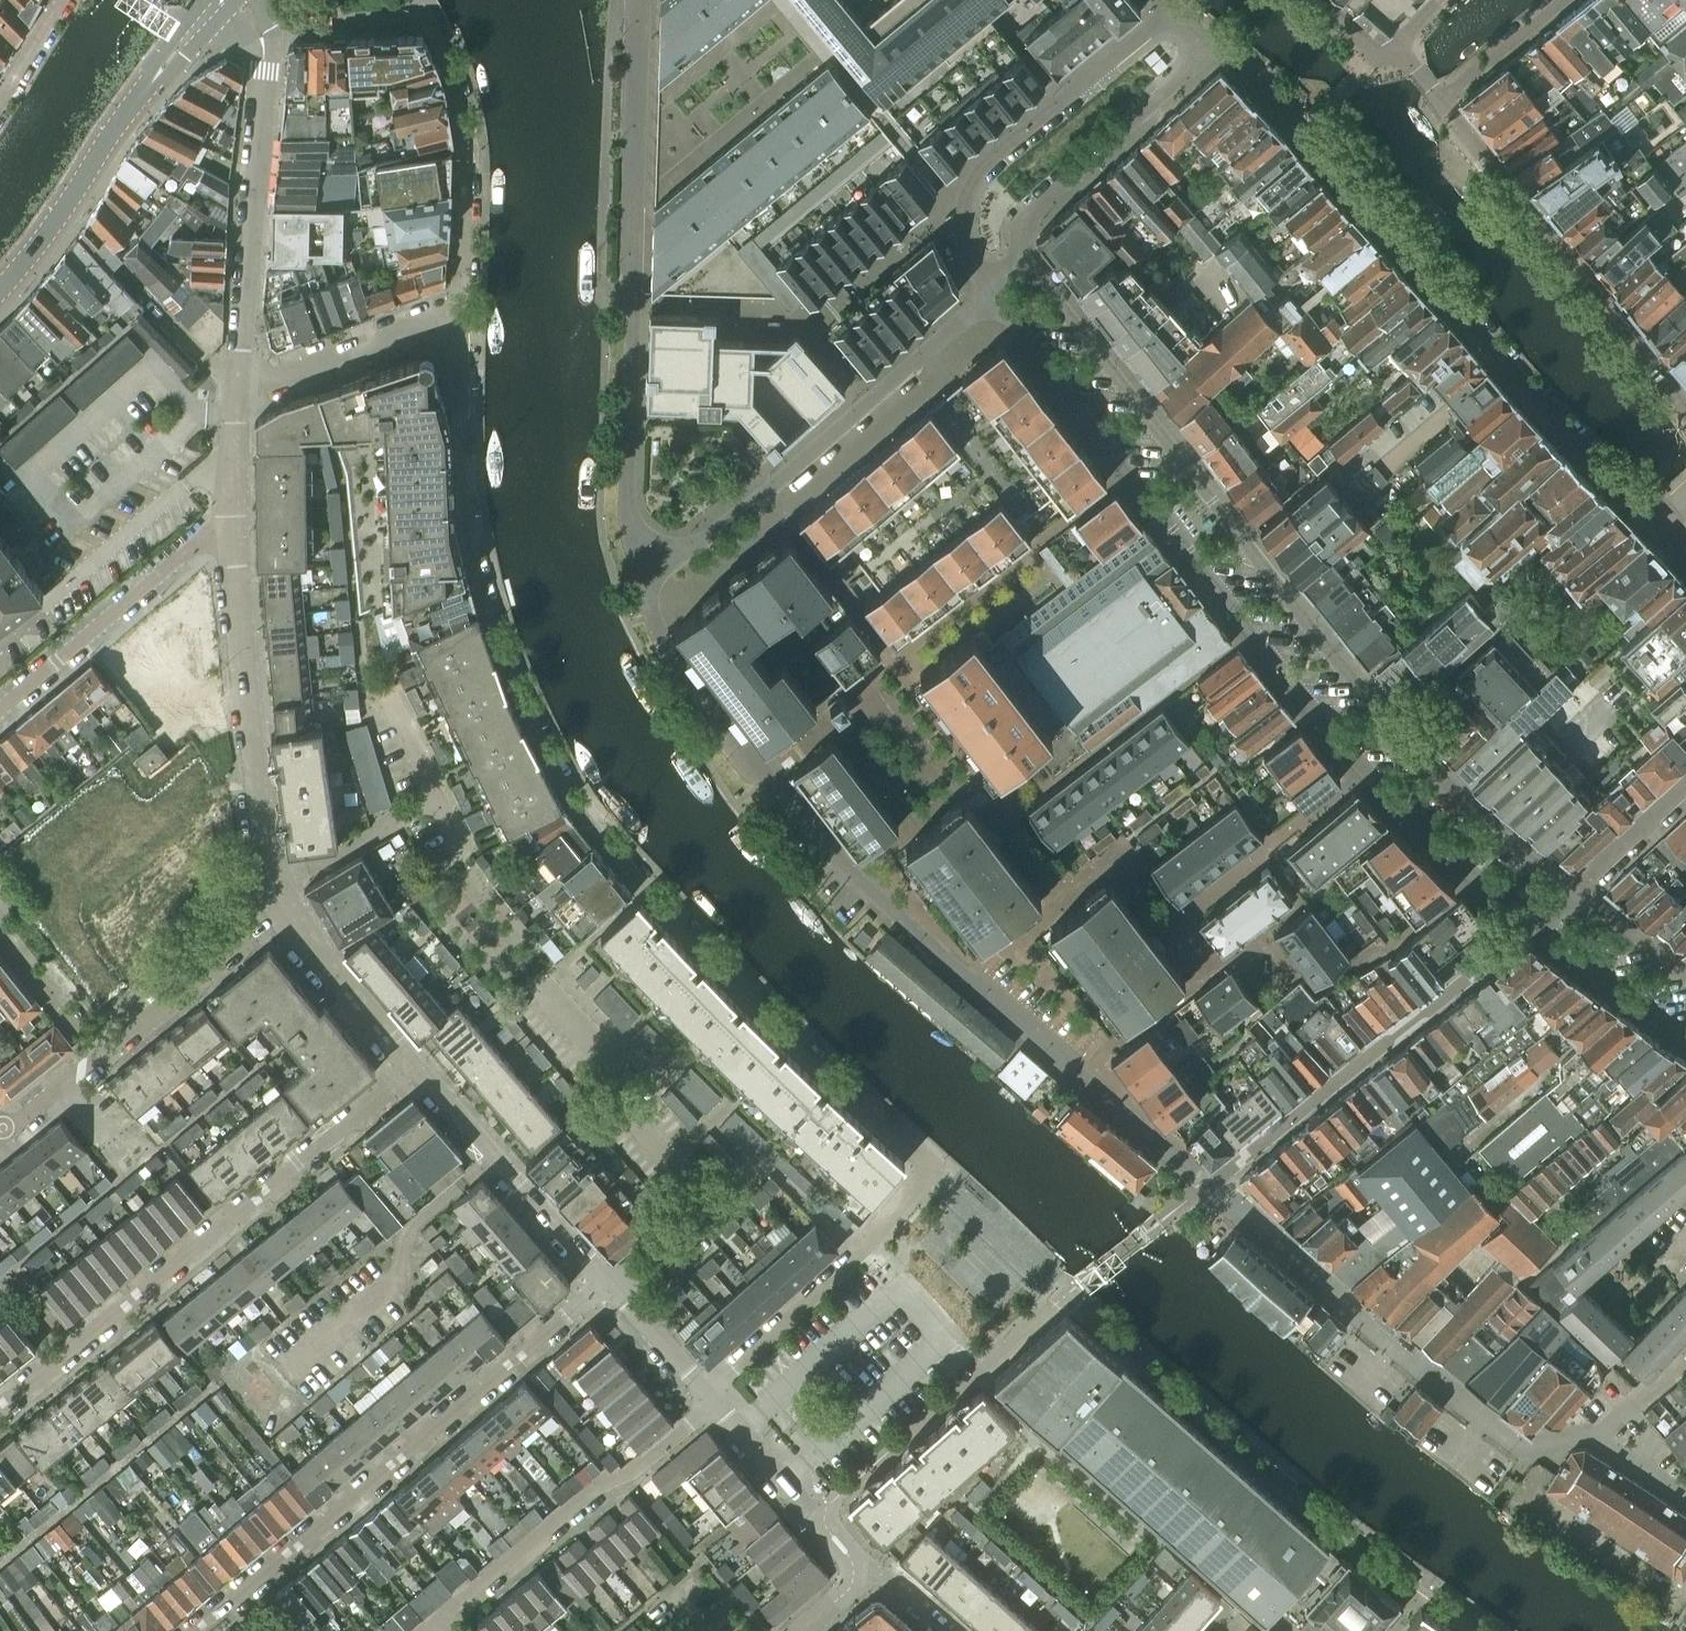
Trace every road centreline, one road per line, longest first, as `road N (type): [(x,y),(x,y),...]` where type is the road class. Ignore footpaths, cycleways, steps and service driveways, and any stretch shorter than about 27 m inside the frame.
road 1 (residential): [(455,321),(472,556),(525,706),(579,813),(933,1168)]
road 2 (residential): [(1209,1185),(836,865),(667,644),(636,547)]
road 3 (residential): [(986,291),(1313,709),(1528,933)]
road 4 (residential): [(1577,888),(1459,789),(1242,536),(1030,263)]
road 5 (residential): [(1222,46),(1656,521)]
road 6 (residential): [(636,547),(640,0)]
road 7 (residential): [(198,1630),(607,1280)]
road 8 (residential): [(0,1408),(418,1070)]
road 9 (residential): [(824,1517),(1068,1293),(1209,1185)]
road 10 (residential): [(1596,1440),(1574,1434),(1516,1443),(1209,1185)]
road 11 (residential): [(986,291),(693,548),(636,547)]
road 12 (residential): [(455,321),(466,163),(458,97),(435,20),(317,24)]
road 13 (residential): [(1209,1185),(1528,933)]
road 14 (residential): [(1685,412),(1438,100)]
road 15 (residential): [(1178,5),(982,169),(964,225),(986,291)]
road 16 (residential): [(431,1626),(715,1403)]
road 17 (residential): [(272,882),(234,539)]
road 18 (secondary): [(193,33),(0,294)]
road 19 (residential): [(704,1391),(861,1254),(933,1168)]
road 20 (residential): [(238,391),(264,72)]
road 21 (residential): [(1030,263),(1020,232),(1032,211),(1222,46)]
road 22 (residential): [(234,539),(197,544),(0,709)]
road 23 (residential): [(607,1280),(418,1070)]
road 24 (residential): [(96,1058),(279,909)]
road 25 (residential): [(238,391),(455,321)]
road 26 (residential): [(418,1070),(279,909)]
road 27 (residential): [(1528,933),(1685,1043)]
road 28 (residential): [(272,882),(437,805)]
road 29 (residential): [(1438,100),(1564,0)]
road 30 (residential): [(824,1517),(715,1403)]
road 31 (residential): [(96,1058),(0,936)]
road 32 (residential): [(234,539),(238,391)]
road 33 (residential): [(704,1391),(607,1280)]
road 34 (residential): [(1577,888),(1685,788)]
road 35 (residential): [(1685,967),(1577,888)]
road 36 (unclassified): [(64,0),(0,101)]

